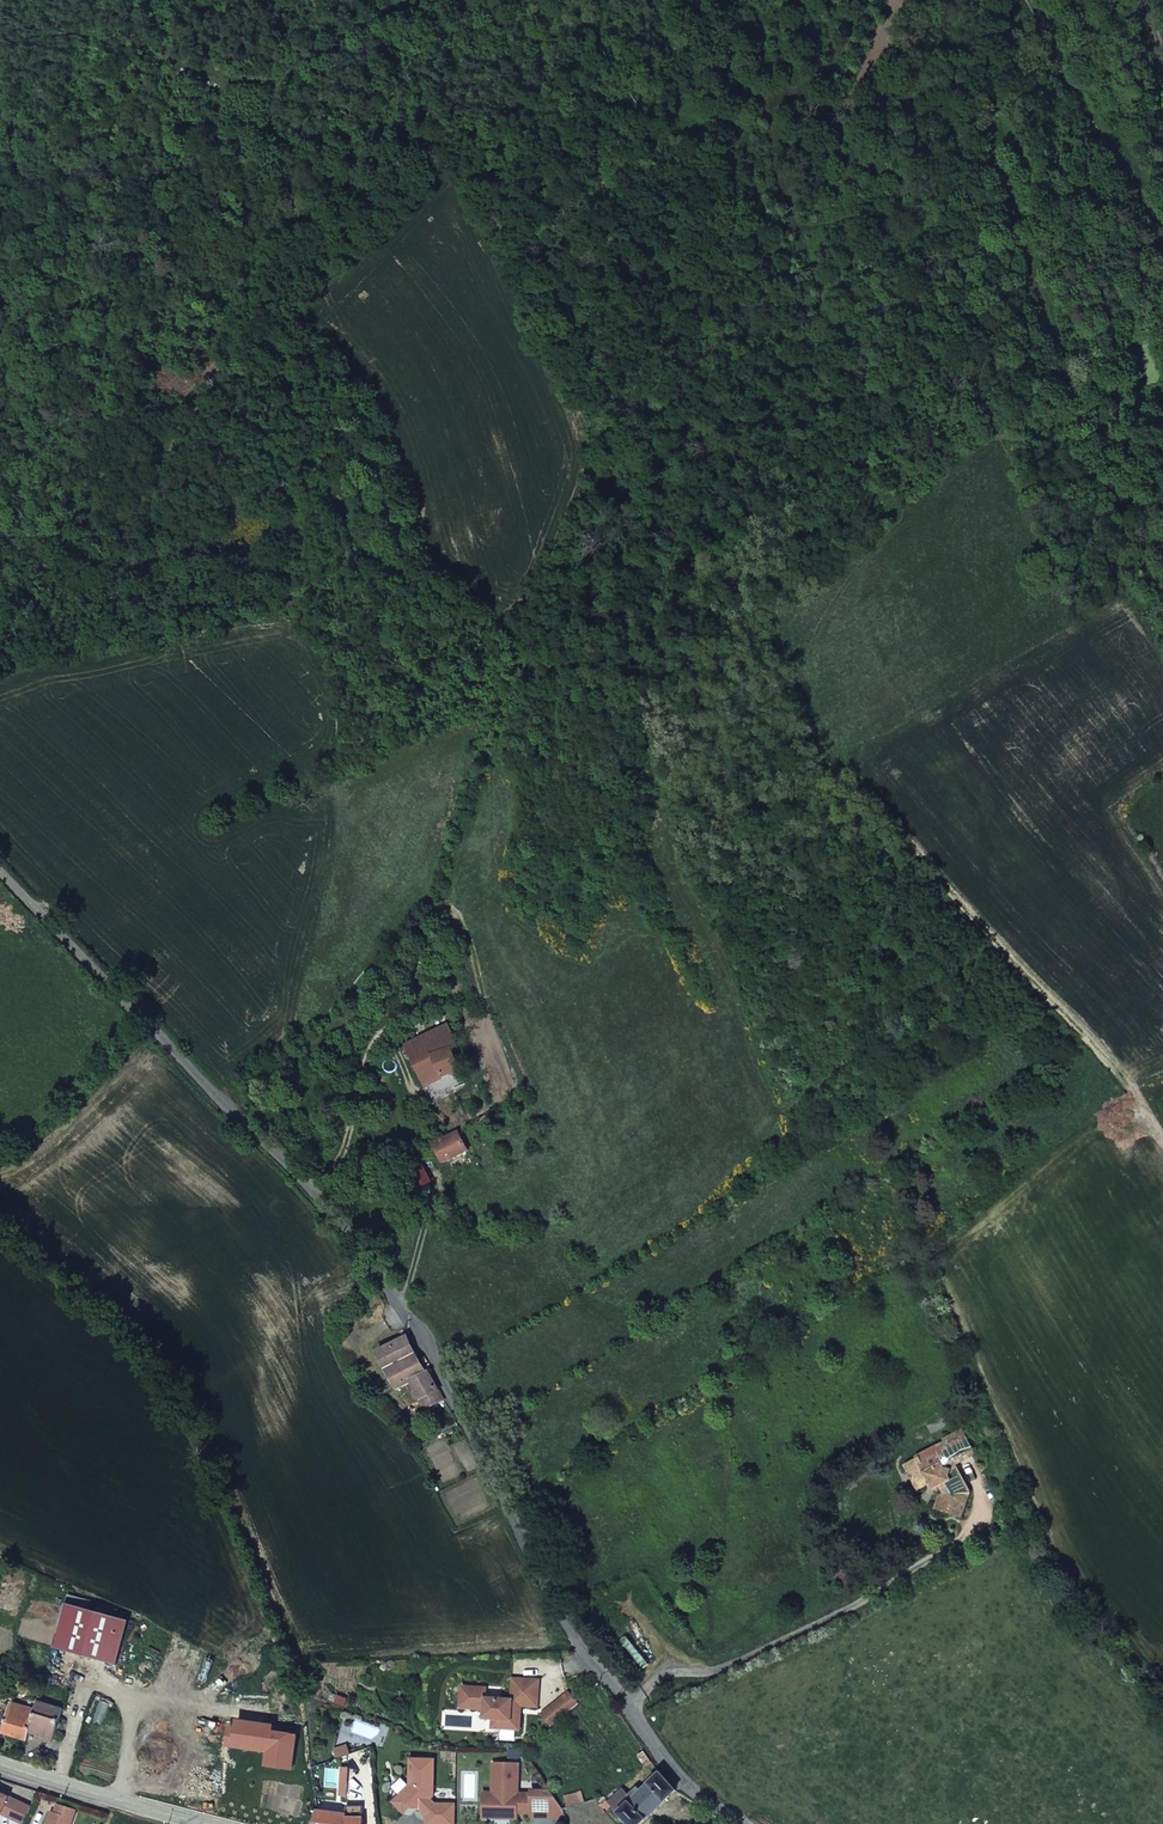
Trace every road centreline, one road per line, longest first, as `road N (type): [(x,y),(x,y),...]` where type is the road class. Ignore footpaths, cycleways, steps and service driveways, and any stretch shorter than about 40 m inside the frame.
road 1 (unclassified): [(737,1823),(667,1769),(539,1565),(383,1269),(312,1184),(0,879)]
road 2 (tertiary): [(0,1764),(209,1823)]

